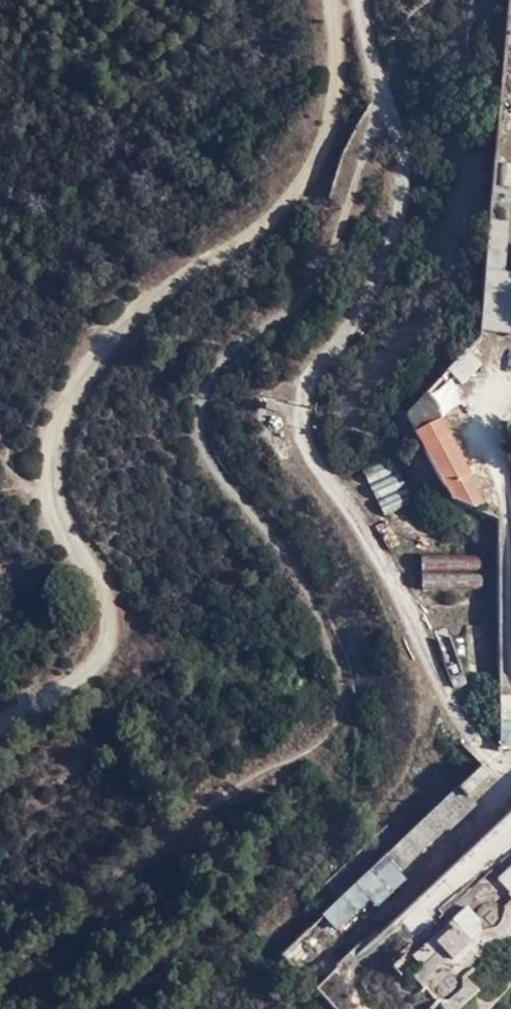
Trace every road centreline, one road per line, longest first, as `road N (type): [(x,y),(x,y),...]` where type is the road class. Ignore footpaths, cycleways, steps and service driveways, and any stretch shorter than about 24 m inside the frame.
road 1 (track): [(383,84),(325,251),(238,339),(197,407),(205,444),(285,546),(343,657),(344,704),(330,731),(204,808),(0,968)]
road 2 (track): [(338,0),(340,104),(304,181),(125,323),(73,403),(60,436),(57,512),(104,597),(112,626),(107,655),(0,732)]

